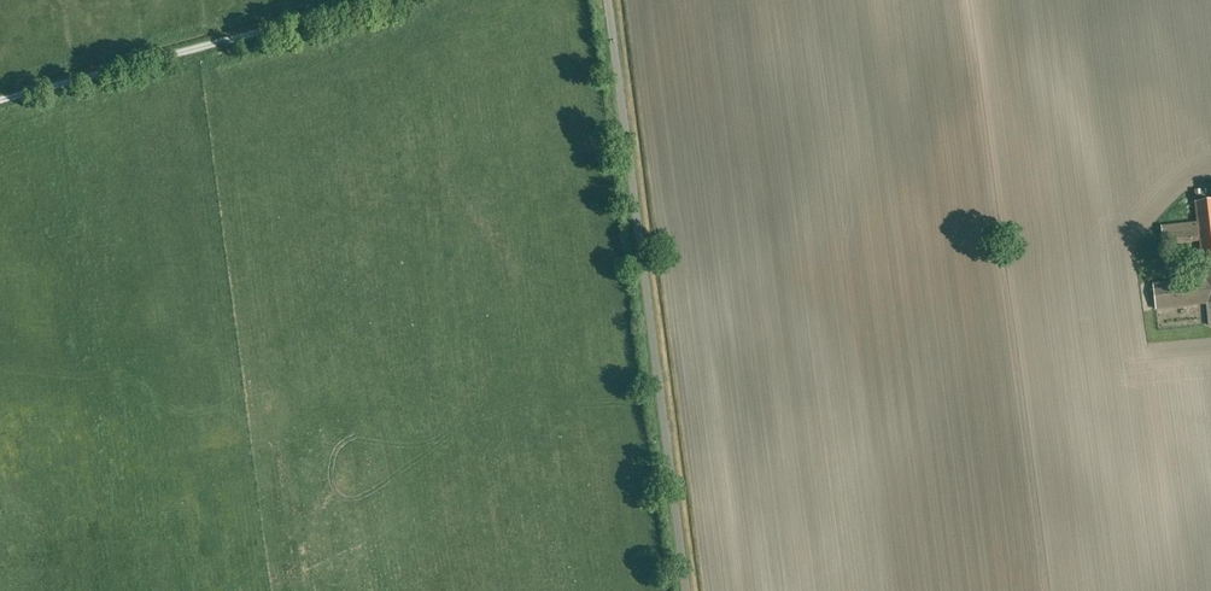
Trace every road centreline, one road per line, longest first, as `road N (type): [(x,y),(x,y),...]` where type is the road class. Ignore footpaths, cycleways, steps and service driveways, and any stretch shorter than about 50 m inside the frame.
road 1 (unclassified): [(685,590),(607,0)]
road 2 (track): [(0,103),(387,0)]

